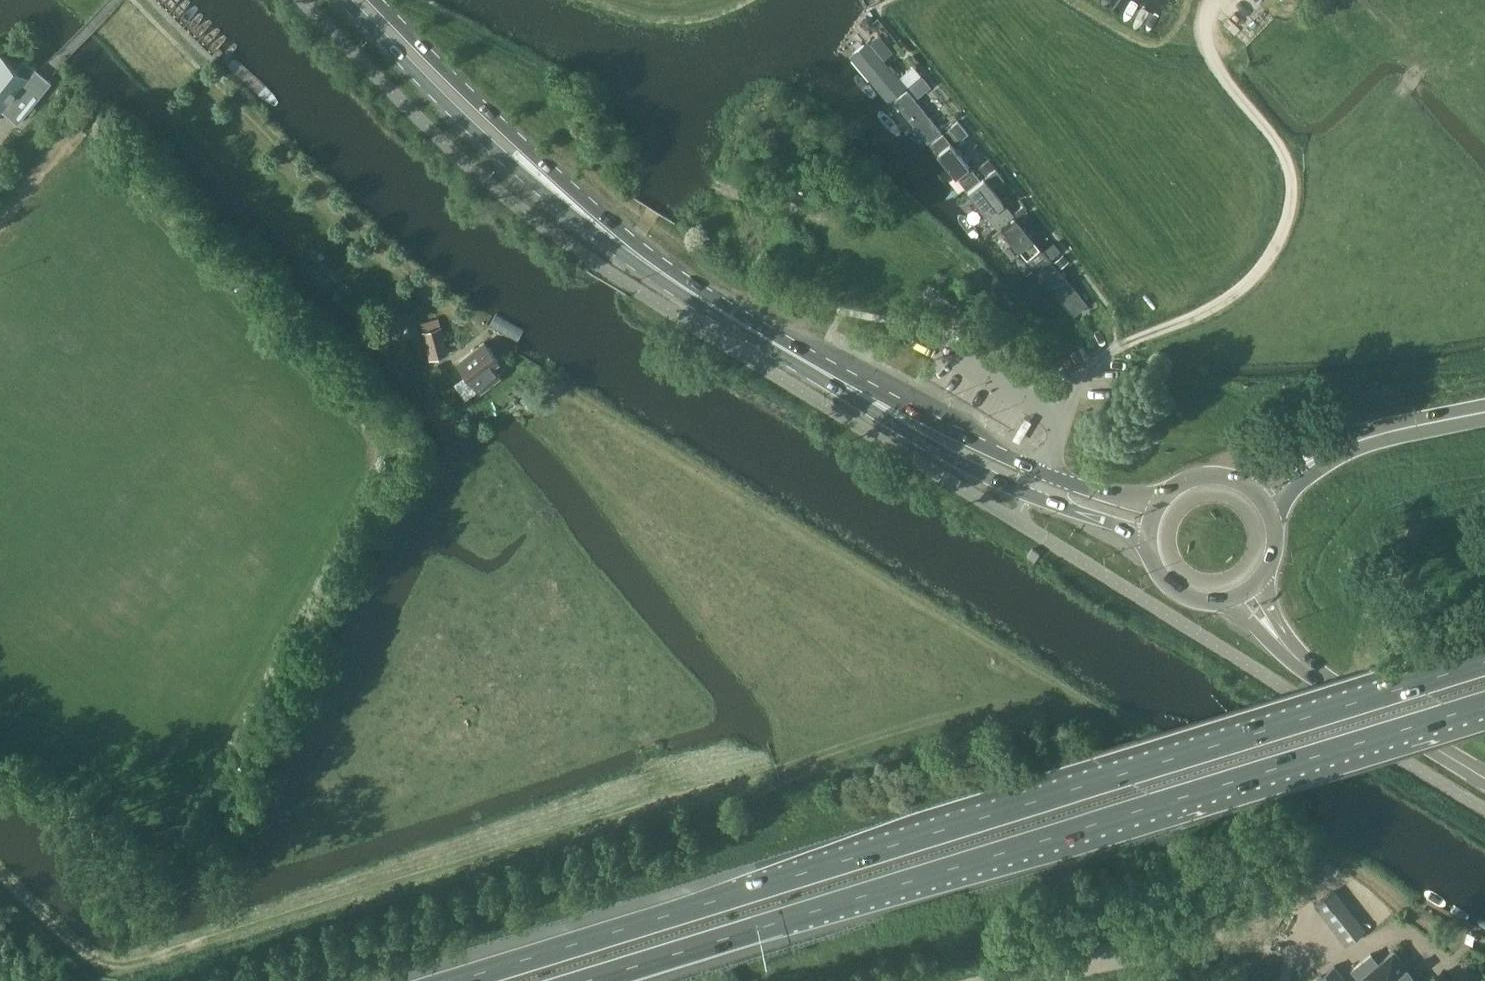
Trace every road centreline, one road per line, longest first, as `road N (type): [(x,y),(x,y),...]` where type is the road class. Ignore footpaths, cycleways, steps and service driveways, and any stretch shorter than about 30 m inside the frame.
road 1 (motorway): [(1484,662),(450,980)]
road 2 (motorway): [(583,980),(1484,703)]
road 3 (track): [(804,760),(126,963),(80,946),(0,871)]
road 4 (primary): [(348,0),(509,164),(604,240),(930,450),(1029,495)]
road 5 (primary): [(1042,475),(854,384),(656,258),(370,0)]
road 6 (unclassified): [(1042,475),(1081,379),(1097,360),(1242,290),(1279,242),(1290,209),(1286,156),(1211,58),(1204,26),(1214,0)]
road 7 (primary): [(1484,778),(1283,647)]
road 8 (motorway): [(1331,451),(1484,413)]
road 9 (primary): [(1029,495),(1147,543)]

